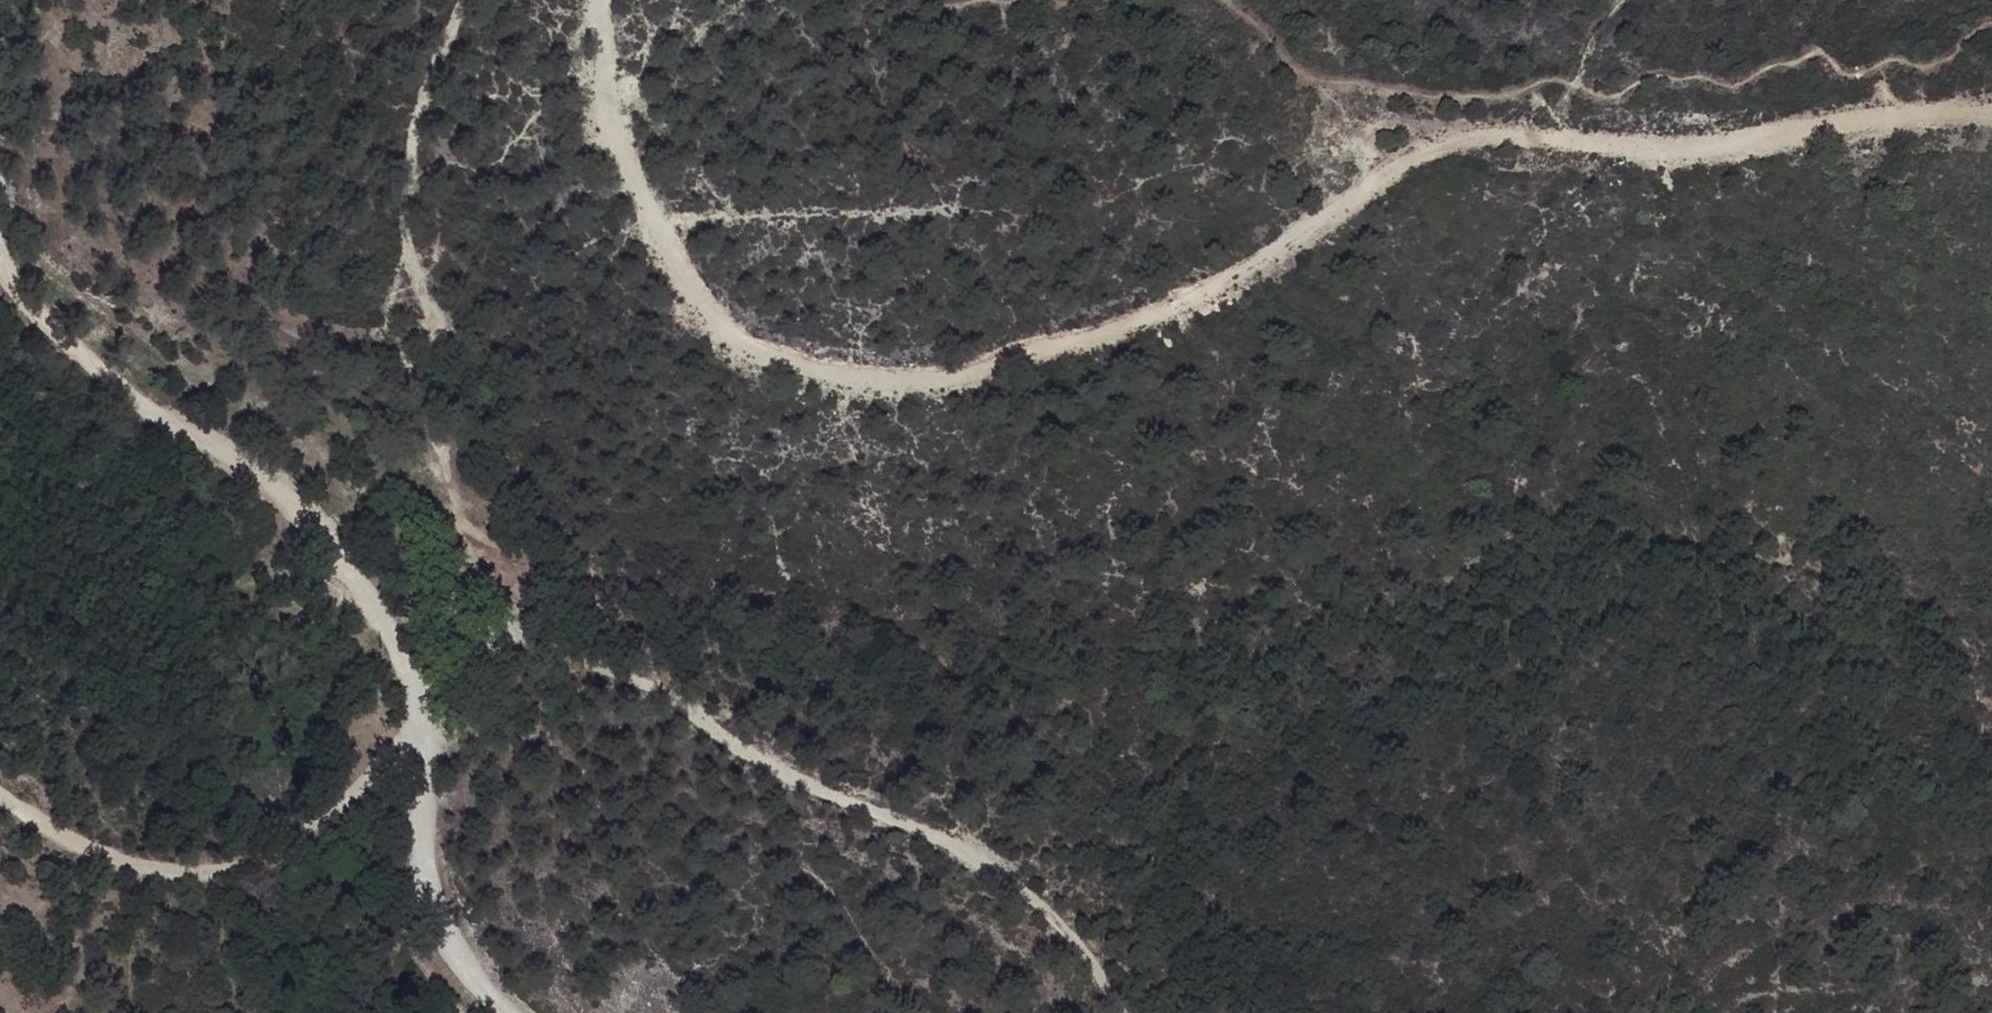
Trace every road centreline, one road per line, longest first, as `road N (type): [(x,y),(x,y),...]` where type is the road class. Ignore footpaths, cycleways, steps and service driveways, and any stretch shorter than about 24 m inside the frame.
road 1 (track): [(596,0),(592,62),(600,106),(658,220),(750,343),(803,370),(892,375),(976,366),(1164,321),(1357,200),(1366,137),(1404,123),(1556,148),(1662,152),(1991,118)]
road 2 (track): [(0,270),(50,337),(117,392),(273,483),(320,532),(381,615),(422,715)]
road 3 (track): [(422,715),(392,758),(300,841),(257,866),(166,875),(126,866),(0,793)]
road 4 (track): [(512,1012),(475,979),(422,876),(433,763),(422,715)]

